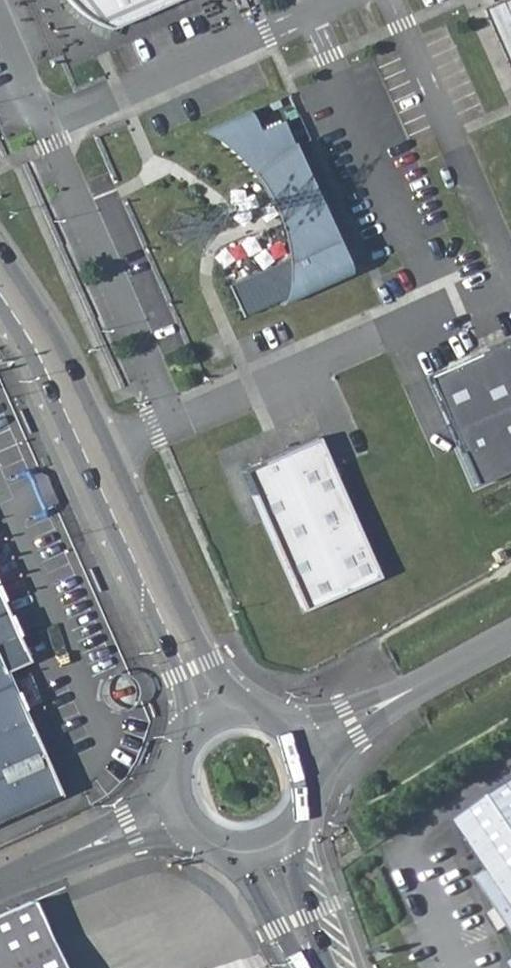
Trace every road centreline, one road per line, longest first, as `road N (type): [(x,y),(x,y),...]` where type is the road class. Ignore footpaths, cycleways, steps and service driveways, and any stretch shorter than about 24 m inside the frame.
road 1 (secondary): [(233,708),(62,344),(0,249)]
road 2 (secondary): [(0,304),(29,347),(162,636),(193,727)]
road 3 (unclassified): [(314,778),(476,658)]
road 4 (unclassified): [(476,658),(288,724)]
road 5 (residential): [(169,780),(41,867)]
road 6 (residential): [(41,867),(188,828)]
road 7 (secondary): [(324,967),(295,896),(297,827)]
road 8 (secondary): [(225,850),(304,967)]

